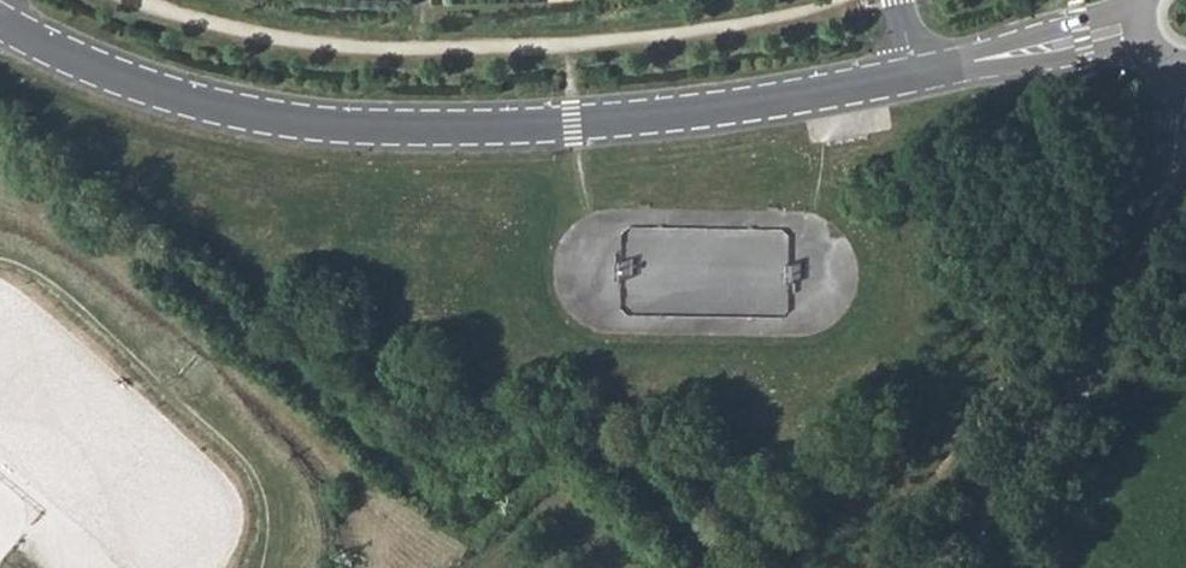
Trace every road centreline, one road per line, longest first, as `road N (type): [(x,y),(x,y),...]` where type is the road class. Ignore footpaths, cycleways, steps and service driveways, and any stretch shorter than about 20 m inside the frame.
road 1 (tertiary): [(916,76),(571,125),(351,128),(150,89),(0,23)]
road 2 (track): [(384,511),(0,163)]
road 3 (tertiary): [(931,567),(1048,422),(1116,320),(1185,128)]
road 4 (tertiary): [(1136,24),(916,76)]

